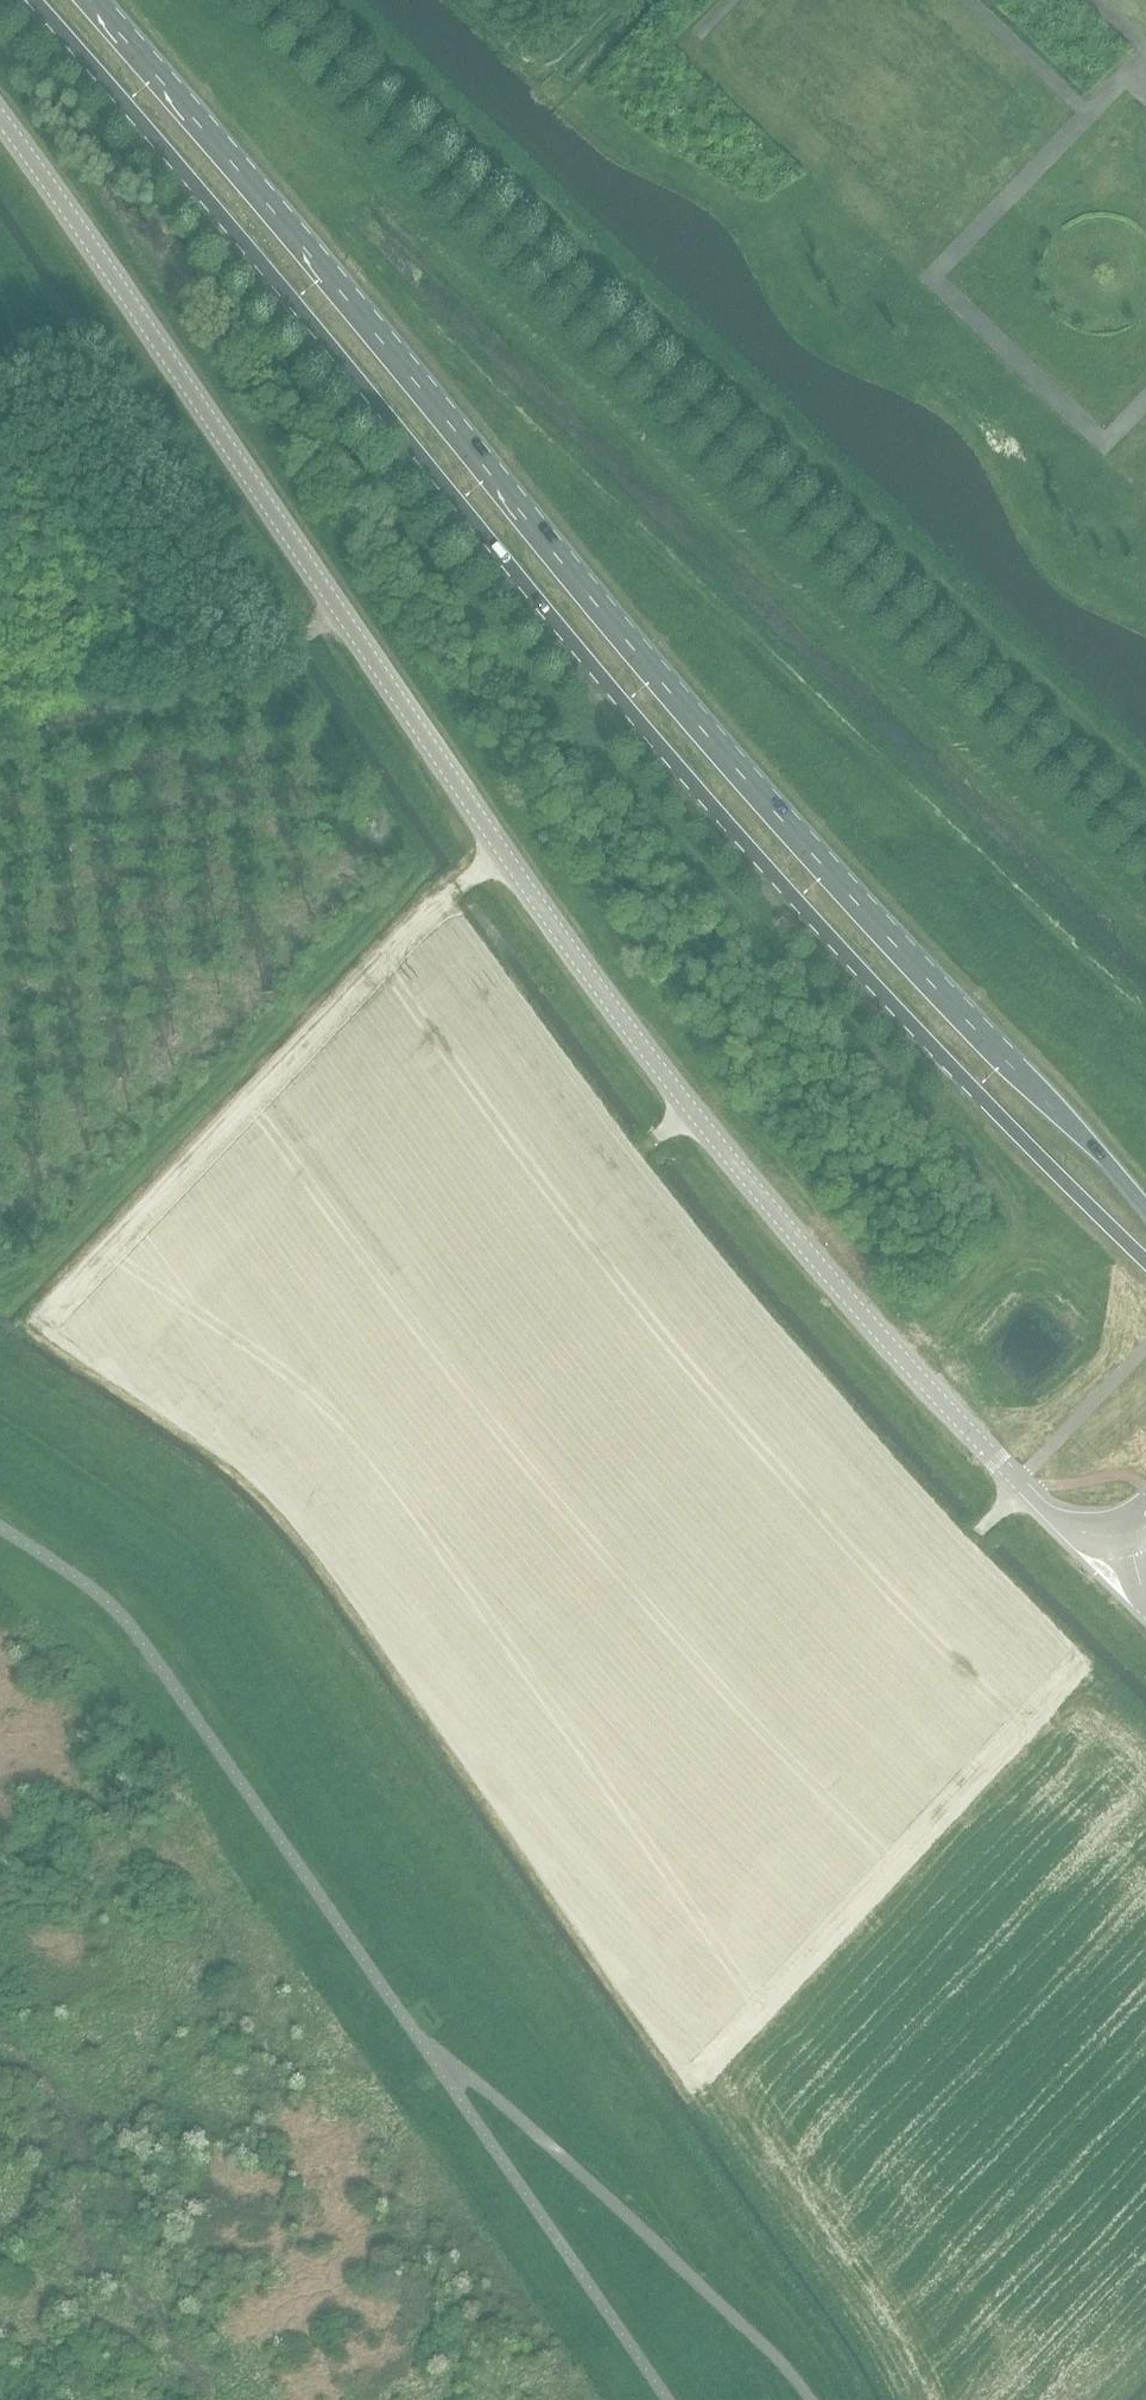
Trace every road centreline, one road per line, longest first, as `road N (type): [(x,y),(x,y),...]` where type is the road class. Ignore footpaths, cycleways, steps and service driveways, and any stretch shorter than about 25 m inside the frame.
road 1 (unclassified): [(1018,1483),(910,1368),(634,1037),(0,118)]
road 2 (primary): [(34,0),(821,931),(1145,1260)]
road 3 (primary): [(1145,1207),(717,746),(91,0)]
road 4 (track): [(412,2031),(704,2287)]
road 5 (track): [(341,613),(274,660),(0,743)]
road 6 (track): [(704,2287),(810,2399)]
road 7 (unclassified): [(1018,1483),(1078,1530),(1123,1537)]

